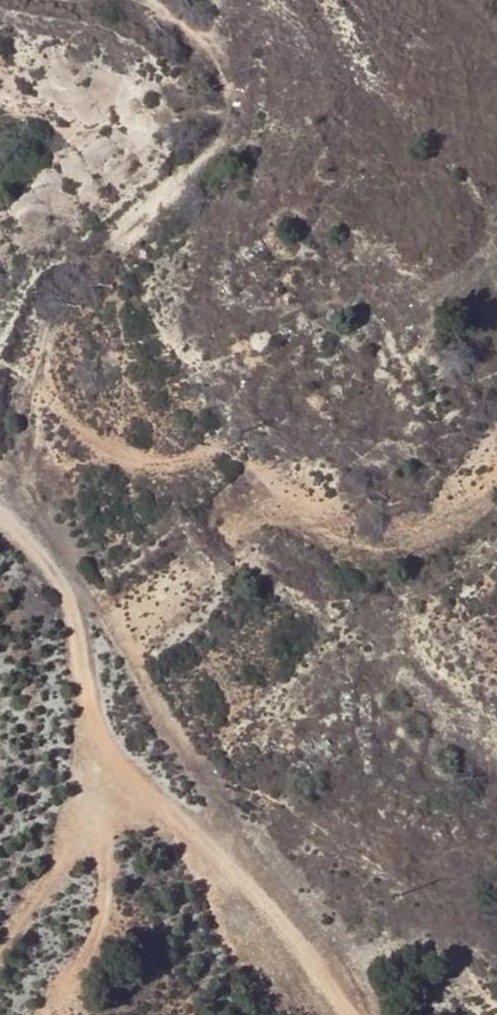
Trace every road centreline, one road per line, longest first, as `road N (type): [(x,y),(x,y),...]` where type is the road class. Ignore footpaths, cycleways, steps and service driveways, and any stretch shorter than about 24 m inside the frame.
road 1 (track): [(0,948),(81,834),(95,728),(64,582),(21,523),(0,510)]
road 2 (track): [(81,834),(105,816),(138,811),(177,821),(264,903),(348,1014)]

